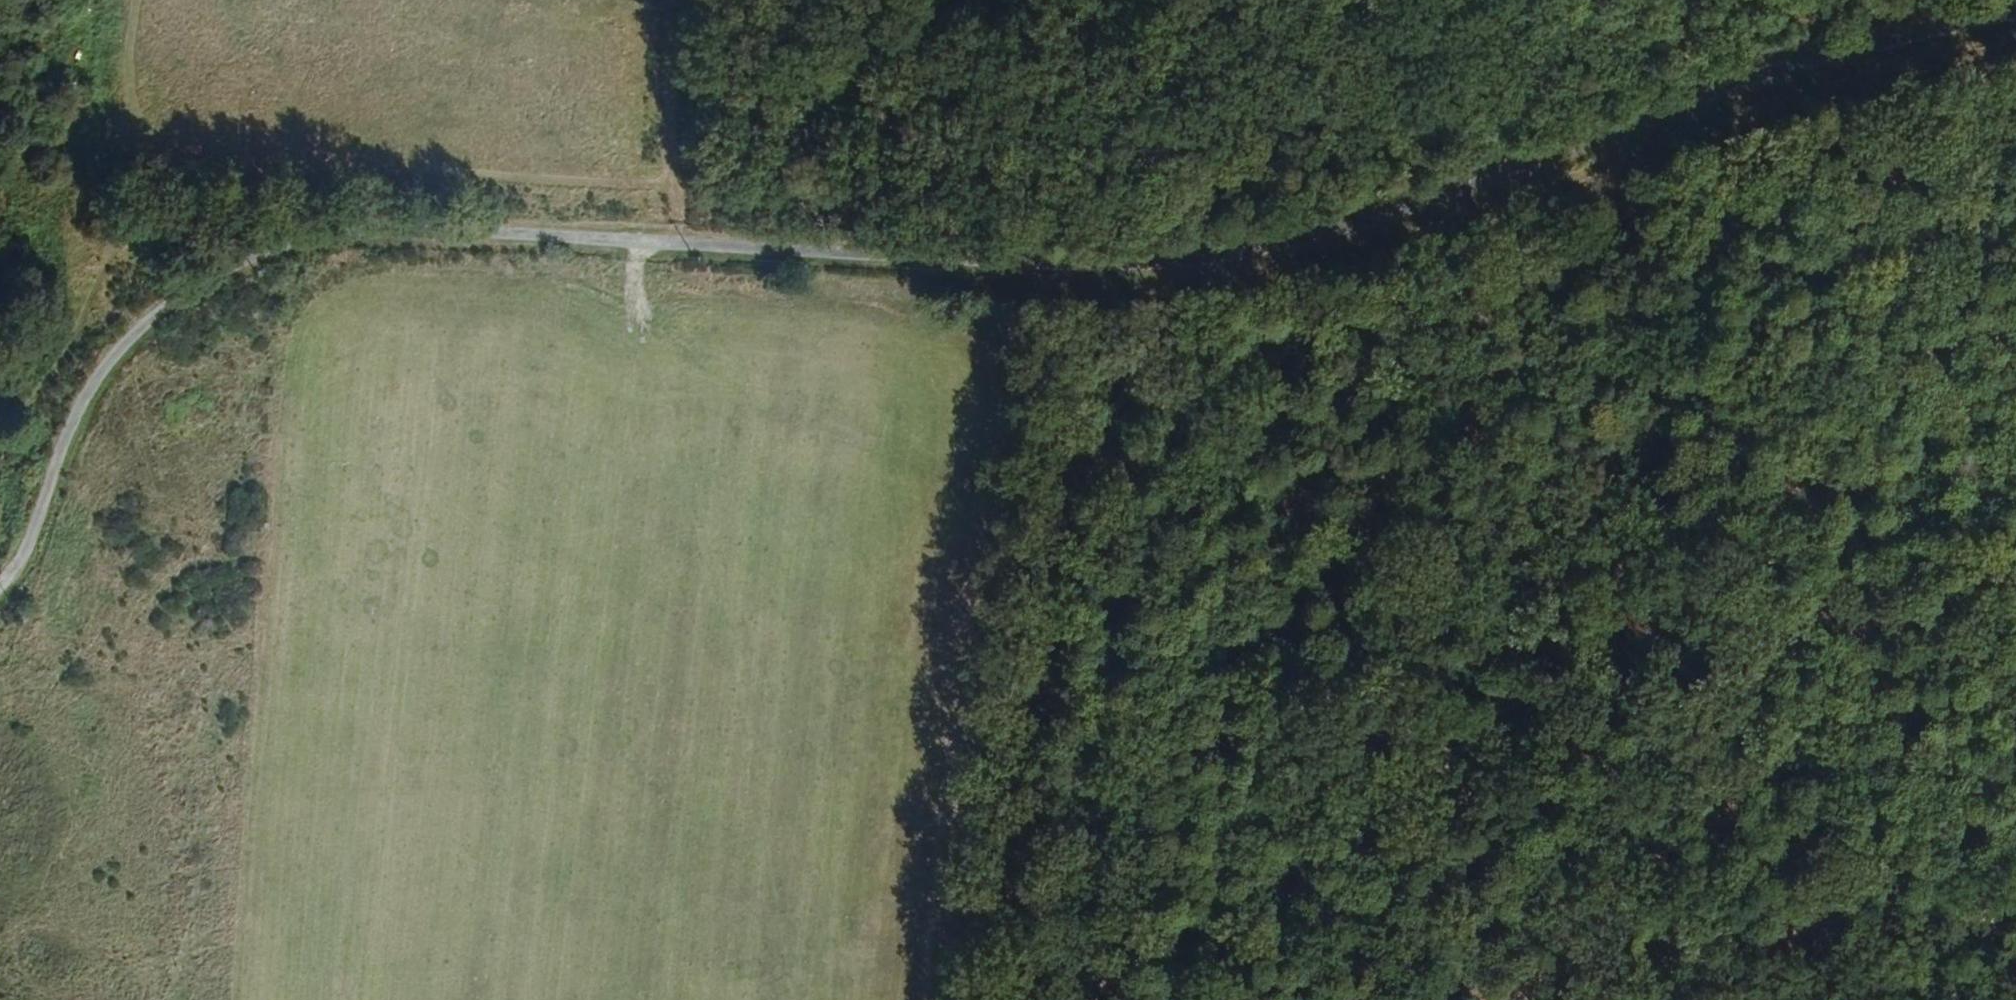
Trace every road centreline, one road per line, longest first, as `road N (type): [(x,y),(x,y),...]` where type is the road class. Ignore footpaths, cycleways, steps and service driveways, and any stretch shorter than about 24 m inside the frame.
road 1 (unclassified): [(2015,43),(1880,72),(1144,294),(365,222),(237,252),(141,305),(78,378),(0,571)]
road 2 (track): [(52,443),(14,298),(33,0)]

